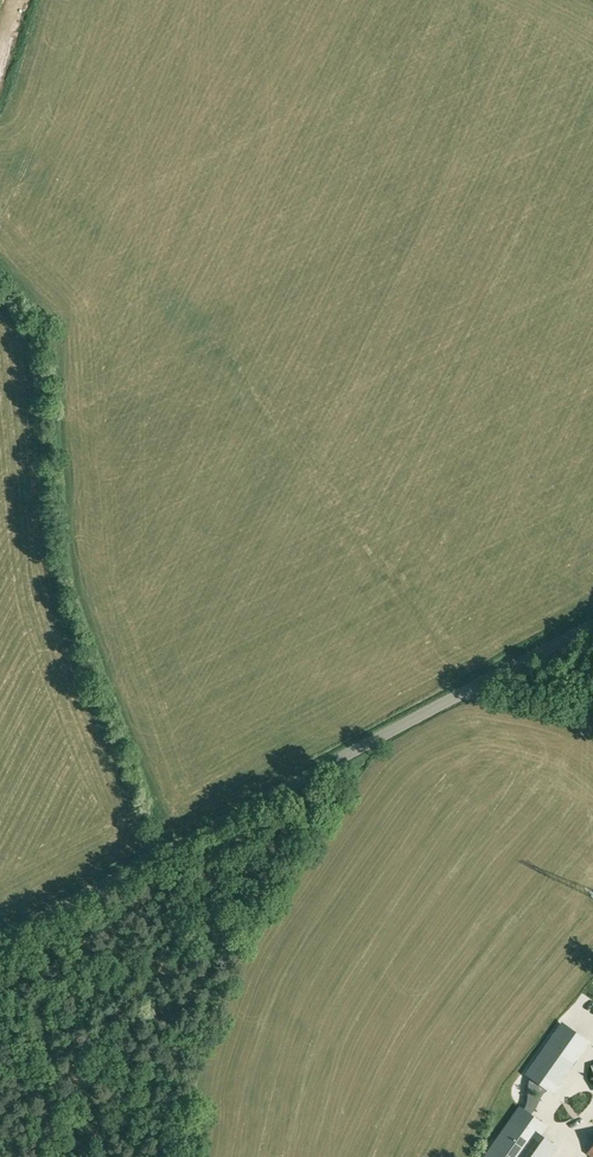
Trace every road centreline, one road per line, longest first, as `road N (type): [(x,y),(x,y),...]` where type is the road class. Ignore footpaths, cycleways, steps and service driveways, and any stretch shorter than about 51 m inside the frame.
road 1 (unclassified): [(0,940),(467,693)]
road 2 (unclassified): [(467,693),(592,625)]
road 3 (unclassified): [(592,731),(467,693)]

